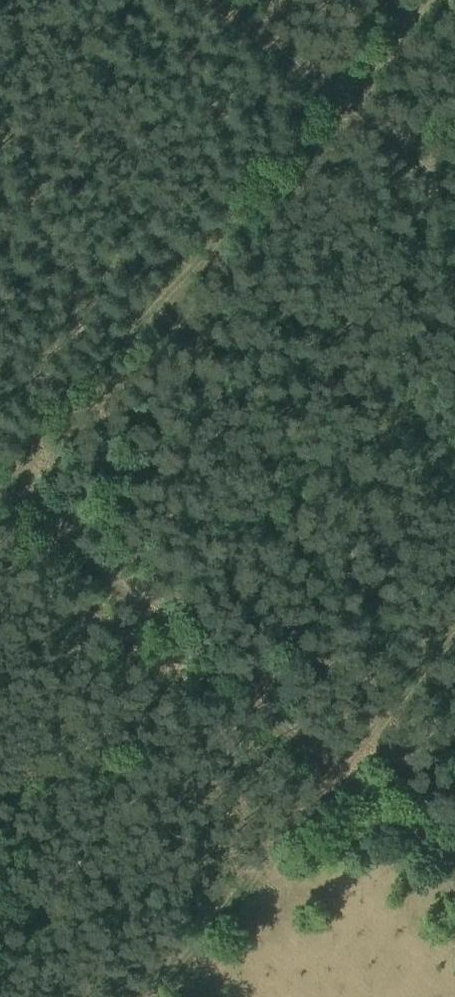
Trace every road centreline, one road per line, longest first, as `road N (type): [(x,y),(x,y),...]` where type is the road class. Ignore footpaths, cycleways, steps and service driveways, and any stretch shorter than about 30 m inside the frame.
road 1 (track): [(152,996),(345,770),(0,481)]
road 2 (track): [(341,100),(0,478)]
road 3 (track): [(454,641),(345,770),(454,863)]
road 4 (track): [(228,0),(341,100)]
road 5 (track): [(341,100),(454,195)]
road 6 (track): [(431,0),(341,100)]

